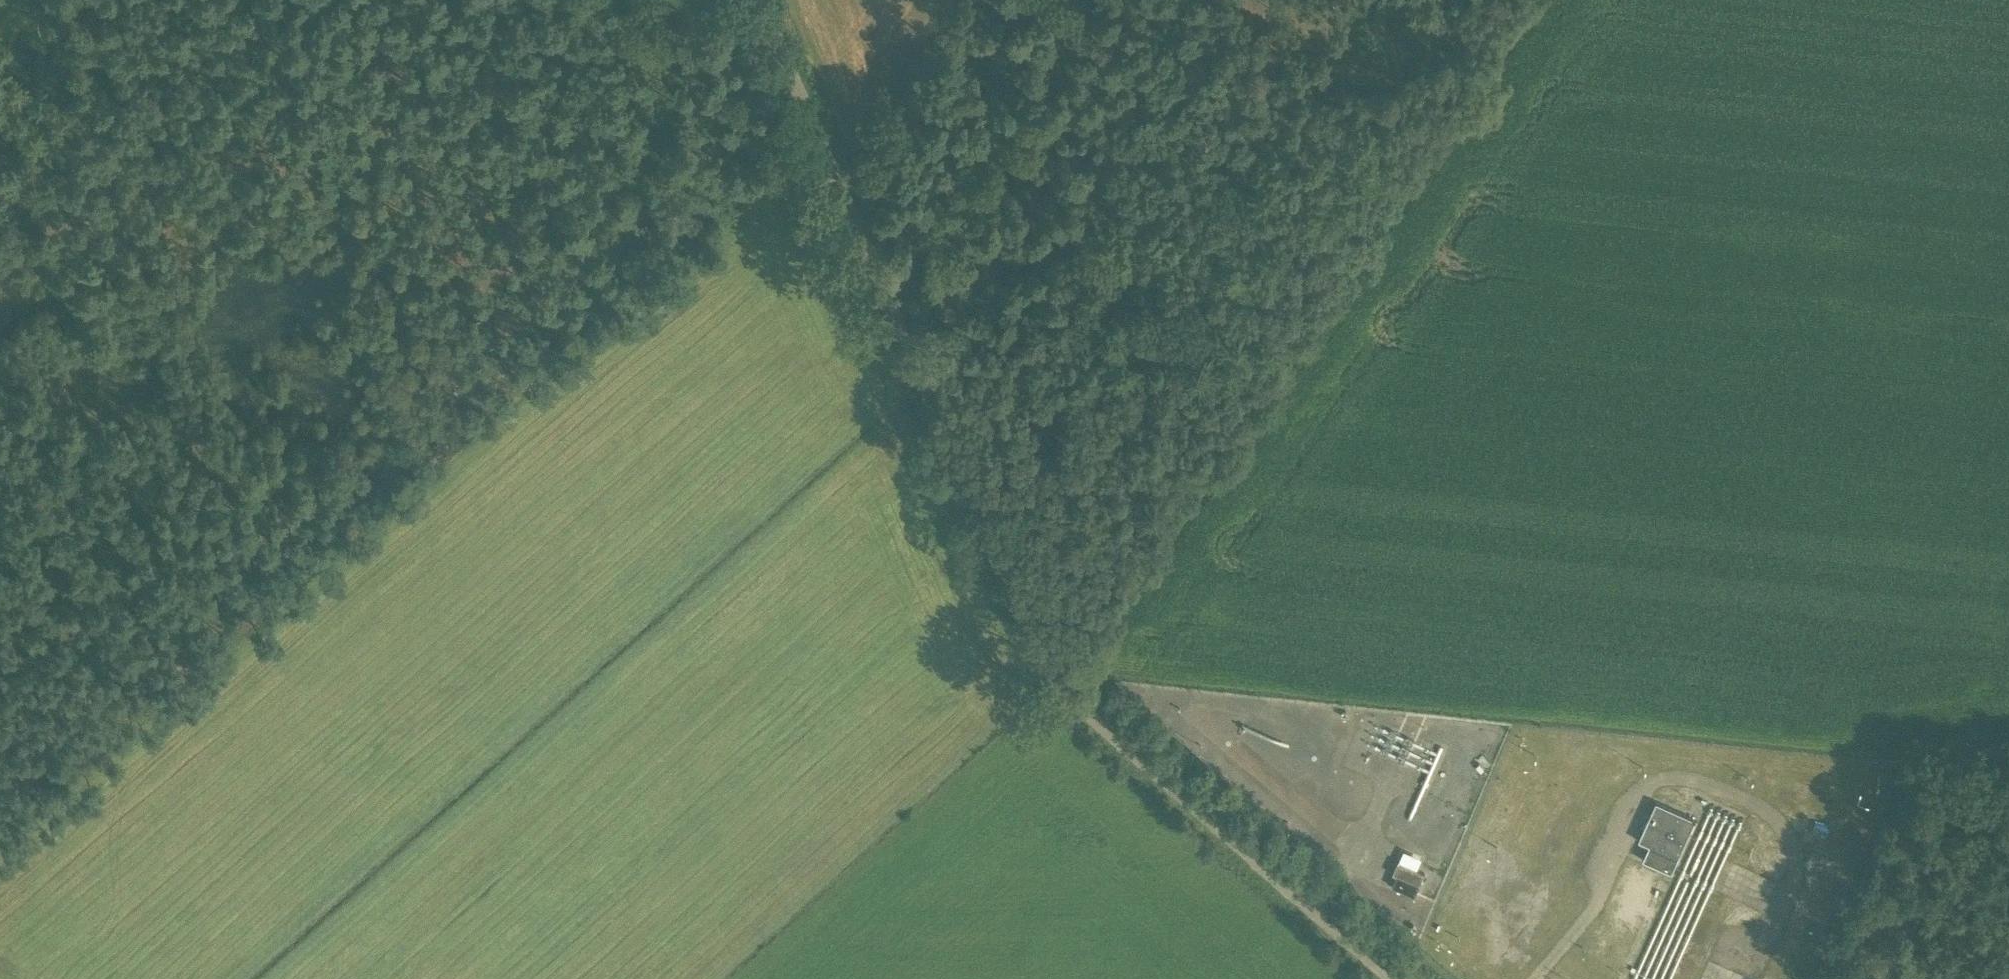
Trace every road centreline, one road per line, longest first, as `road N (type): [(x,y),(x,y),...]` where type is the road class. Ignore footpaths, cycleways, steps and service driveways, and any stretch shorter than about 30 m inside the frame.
road 1 (tertiary): [(1398,978),(1058,679),(996,553),(782,41)]

